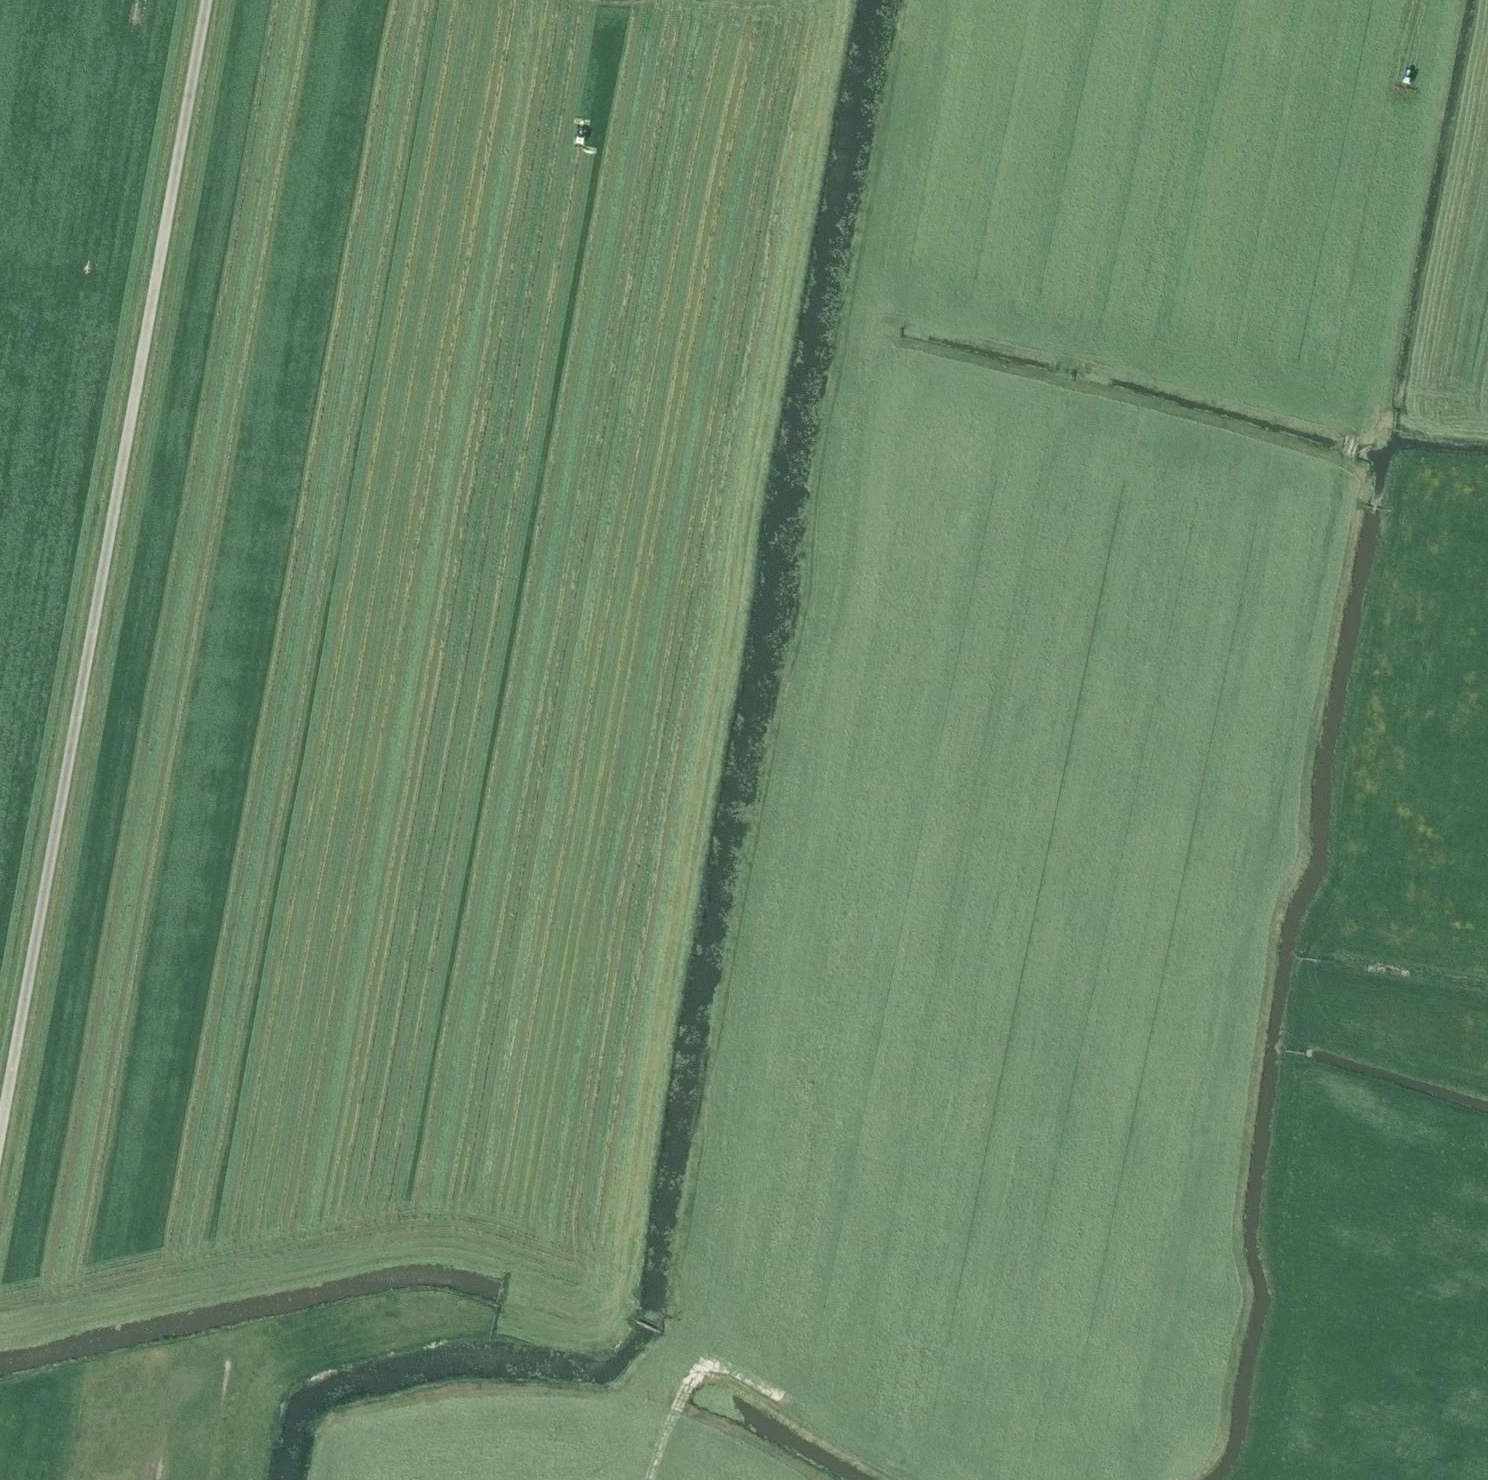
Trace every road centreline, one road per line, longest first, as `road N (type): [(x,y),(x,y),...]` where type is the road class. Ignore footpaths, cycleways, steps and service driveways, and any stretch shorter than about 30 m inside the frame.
road 1 (track): [(647,1479),(671,1419),(708,1363),(782,1396)]

